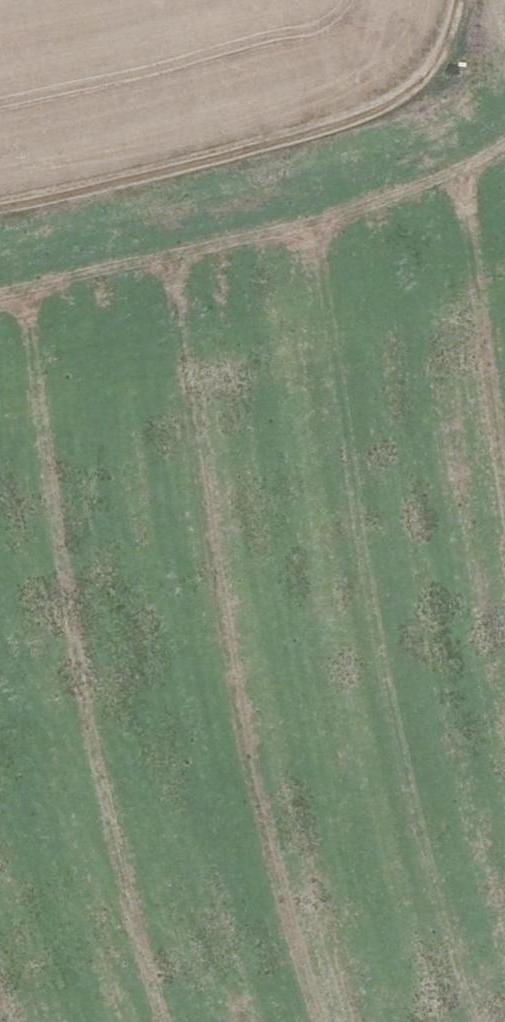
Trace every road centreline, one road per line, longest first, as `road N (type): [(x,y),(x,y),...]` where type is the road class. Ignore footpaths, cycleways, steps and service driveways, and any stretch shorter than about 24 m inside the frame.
road 1 (track): [(459,0),(456,31),(393,94),(0,199)]

